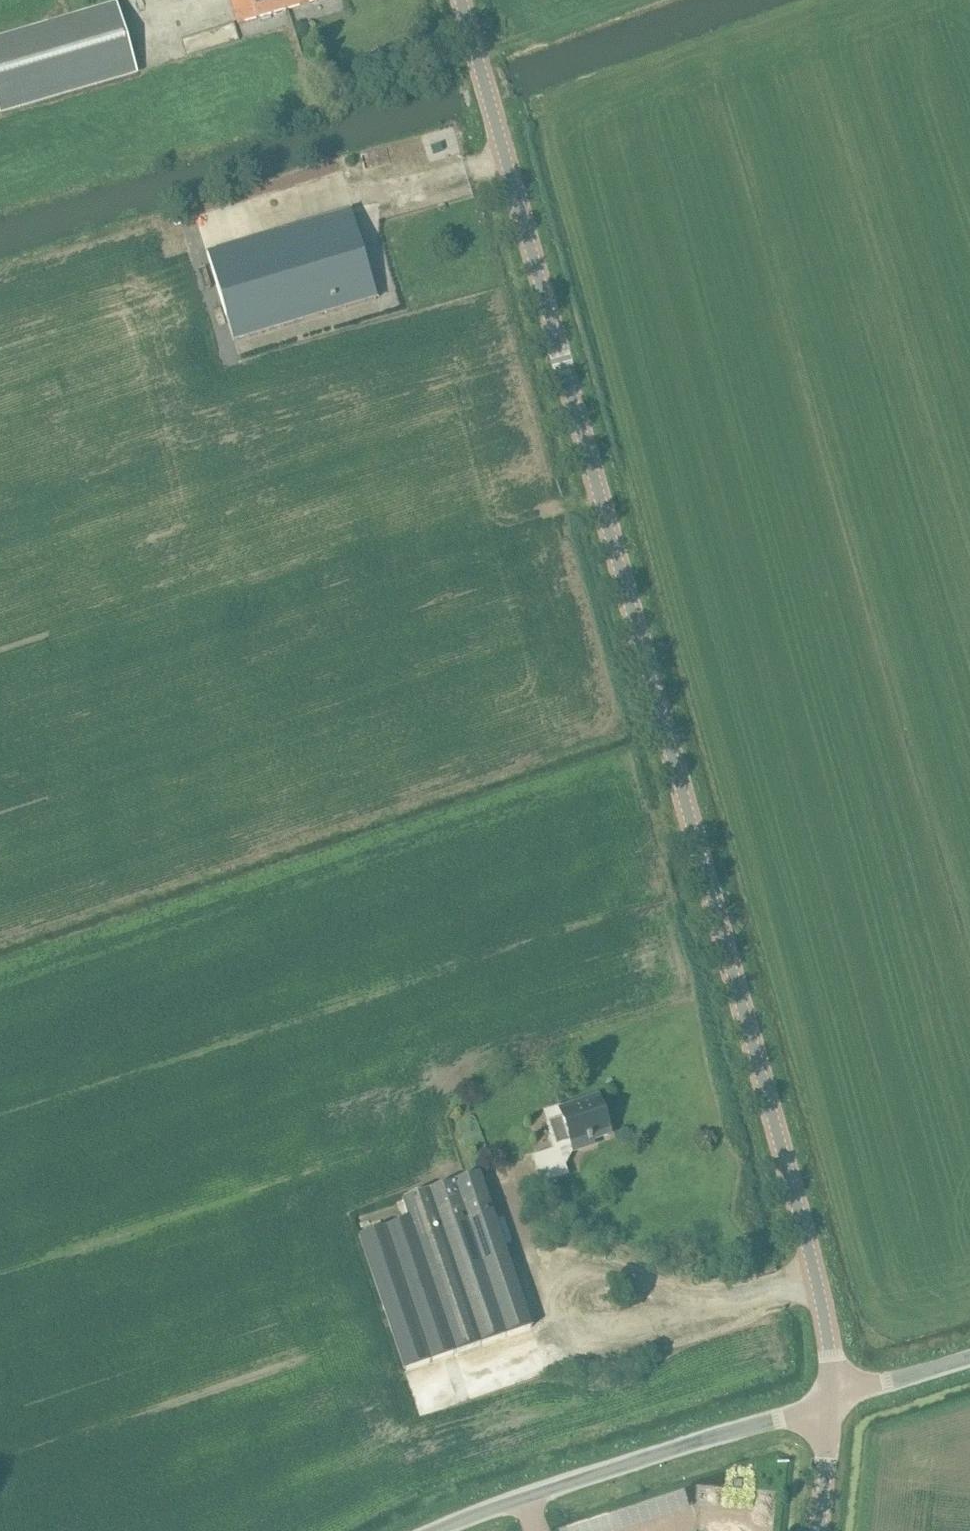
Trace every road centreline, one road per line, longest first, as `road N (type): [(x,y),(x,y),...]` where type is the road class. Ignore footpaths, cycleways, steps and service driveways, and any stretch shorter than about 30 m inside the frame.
road 1 (unclassified): [(832,1397),(820,1285),(460,0)]
road 2 (unclassified): [(450,1530),(832,1397)]
road 3 (unclassified): [(832,1397),(969,1359)]
road 4 (unclassified): [(818,1530),(832,1397)]

